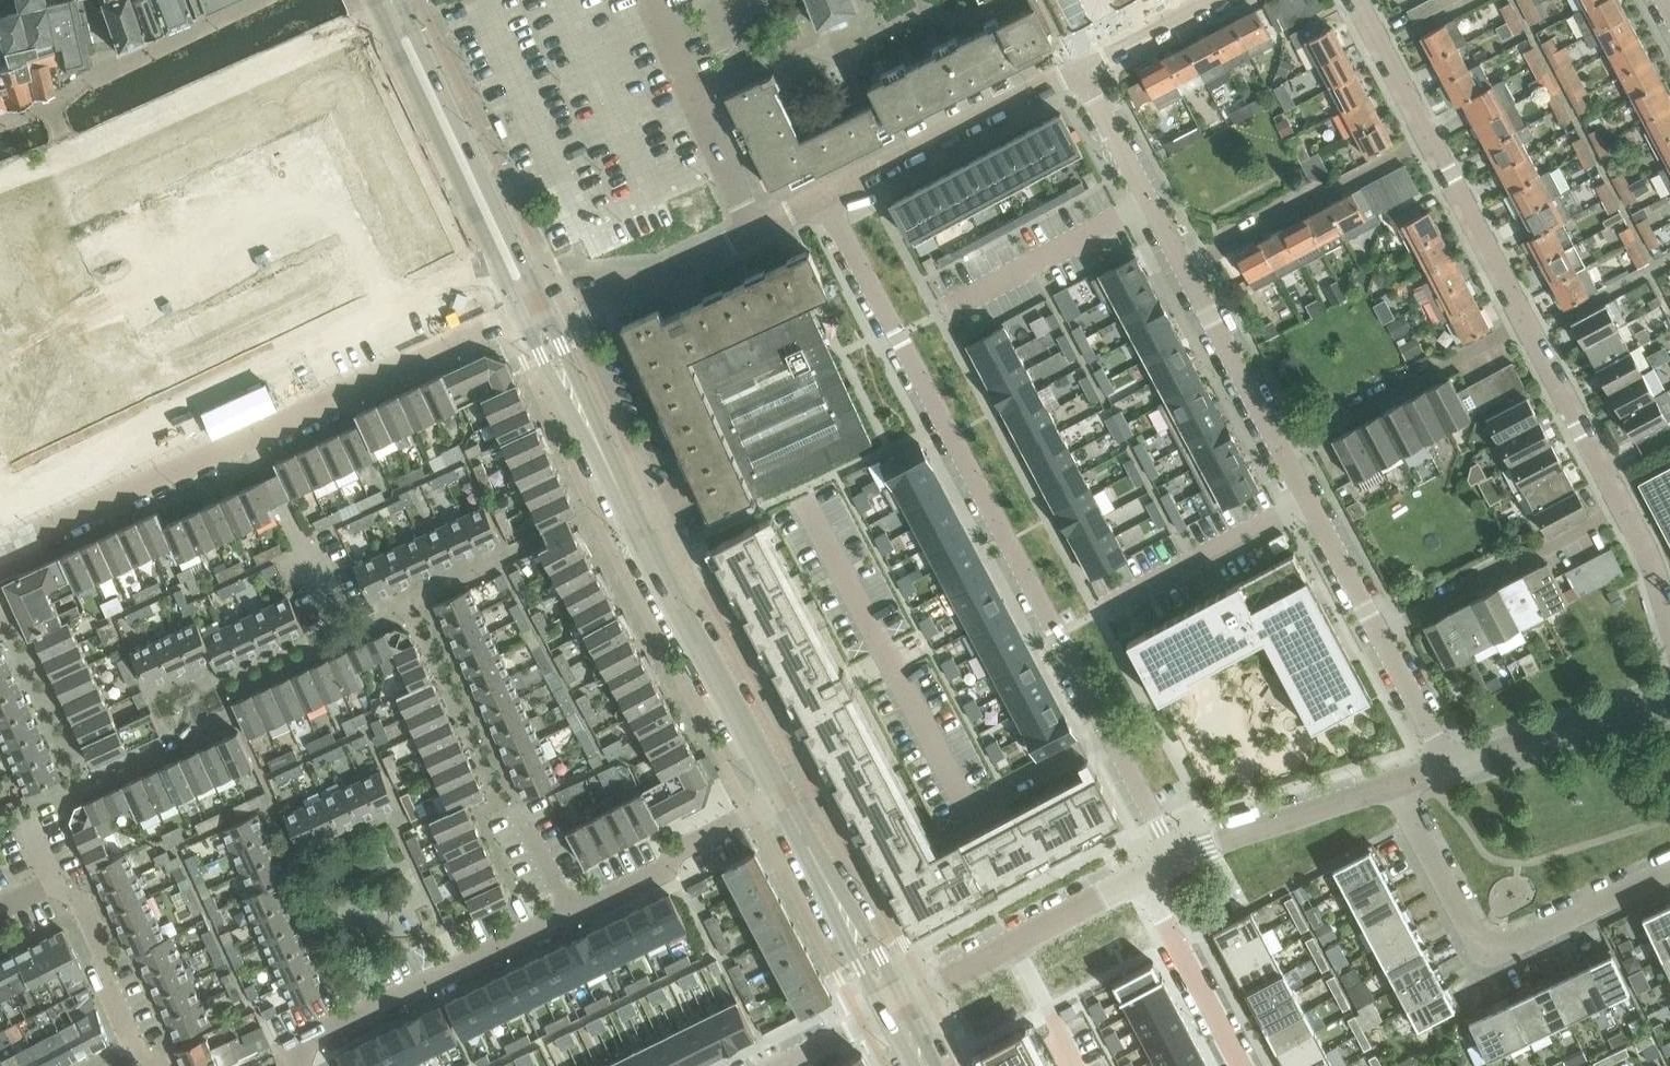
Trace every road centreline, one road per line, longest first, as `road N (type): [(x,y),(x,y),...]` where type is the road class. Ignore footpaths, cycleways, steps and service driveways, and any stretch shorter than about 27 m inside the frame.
road 1 (residential): [(1173,859),(824,198)]
road 2 (residential): [(514,269),(0,501)]
road 3 (tertiary): [(534,311),(788,803)]
road 4 (residential): [(1669,872),(1500,953),(1482,950),(1399,787)]
road 5 (residential): [(294,1065),(285,1048),(570,912)]
road 6 (residential): [(256,438),(534,311)]
road 7 (residential): [(1081,68),(824,198)]
road 8 (residential): [(0,556),(256,438)]
road 9 (tertiary): [(394,15),(514,269)]
road 10 (residential): [(1184,266),(1431,137)]
road 11 (residential): [(895,1000),(1143,876)]
road 12 (residential): [(1282,450),(1526,322)]
road 13 (residential): [(1382,637),(1623,511)]
road 14 (residential): [(570,912),(788,803)]
road 15 (residential): [(756,229),(655,279),(613,280),(534,311)]
road 16 (residential): [(1399,787),(1173,859)]
road 17 (residential): [(261,0),(49,105)]
road 18 (residential): [(1669,699),(1453,766)]
road 19 (tertiary): [(788,803),(895,1000)]
road 20 (residential): [(1184,266),(1081,68)]
road 21 (residential): [(346,634),(256,438)]
road 22 (residential): [(1243,1065),(1143,876)]
road 23 (residential): [(1623,511),(1526,322)]
road 24 (residential): [(1382,637),(1282,450)]
road 25 (residential): [(1282,450),(1184,266)]
road 26 (residential): [(1526,322),(1431,137)]
road 27 (residential): [(134,1047),(103,980),(102,947),(79,896),(59,880)]
road 28 (residential): [(1431,137),(1358,0)]
road 29 (residential): [(1216,0),(1081,68)]
road 30 (residential): [(756,229),(692,94)]
road 31 (residential): [(1453,766),(1382,637)]
road 32 (residential): [(737,0),(763,60),(692,94)]
road 33 (residential): [(781,1065),(895,1000)]
road 34 (residential): [(570,912),(514,803)]

